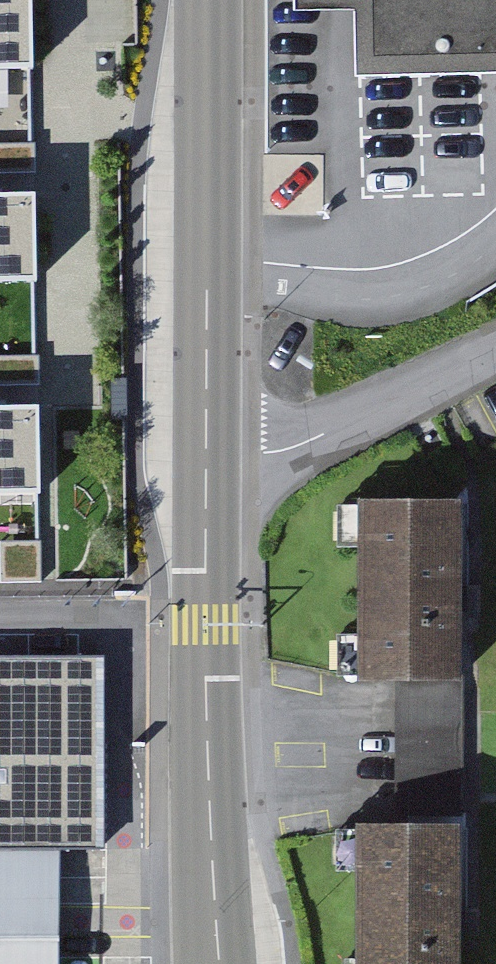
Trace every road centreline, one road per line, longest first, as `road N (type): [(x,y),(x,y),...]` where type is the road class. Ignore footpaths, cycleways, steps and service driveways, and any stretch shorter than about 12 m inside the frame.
road 1 (primary): [(220,963),(208,781),(203,453)]
road 2 (primary): [(203,453),(211,0)]
road 3 (residential): [(495,353),(292,449),(203,453)]

